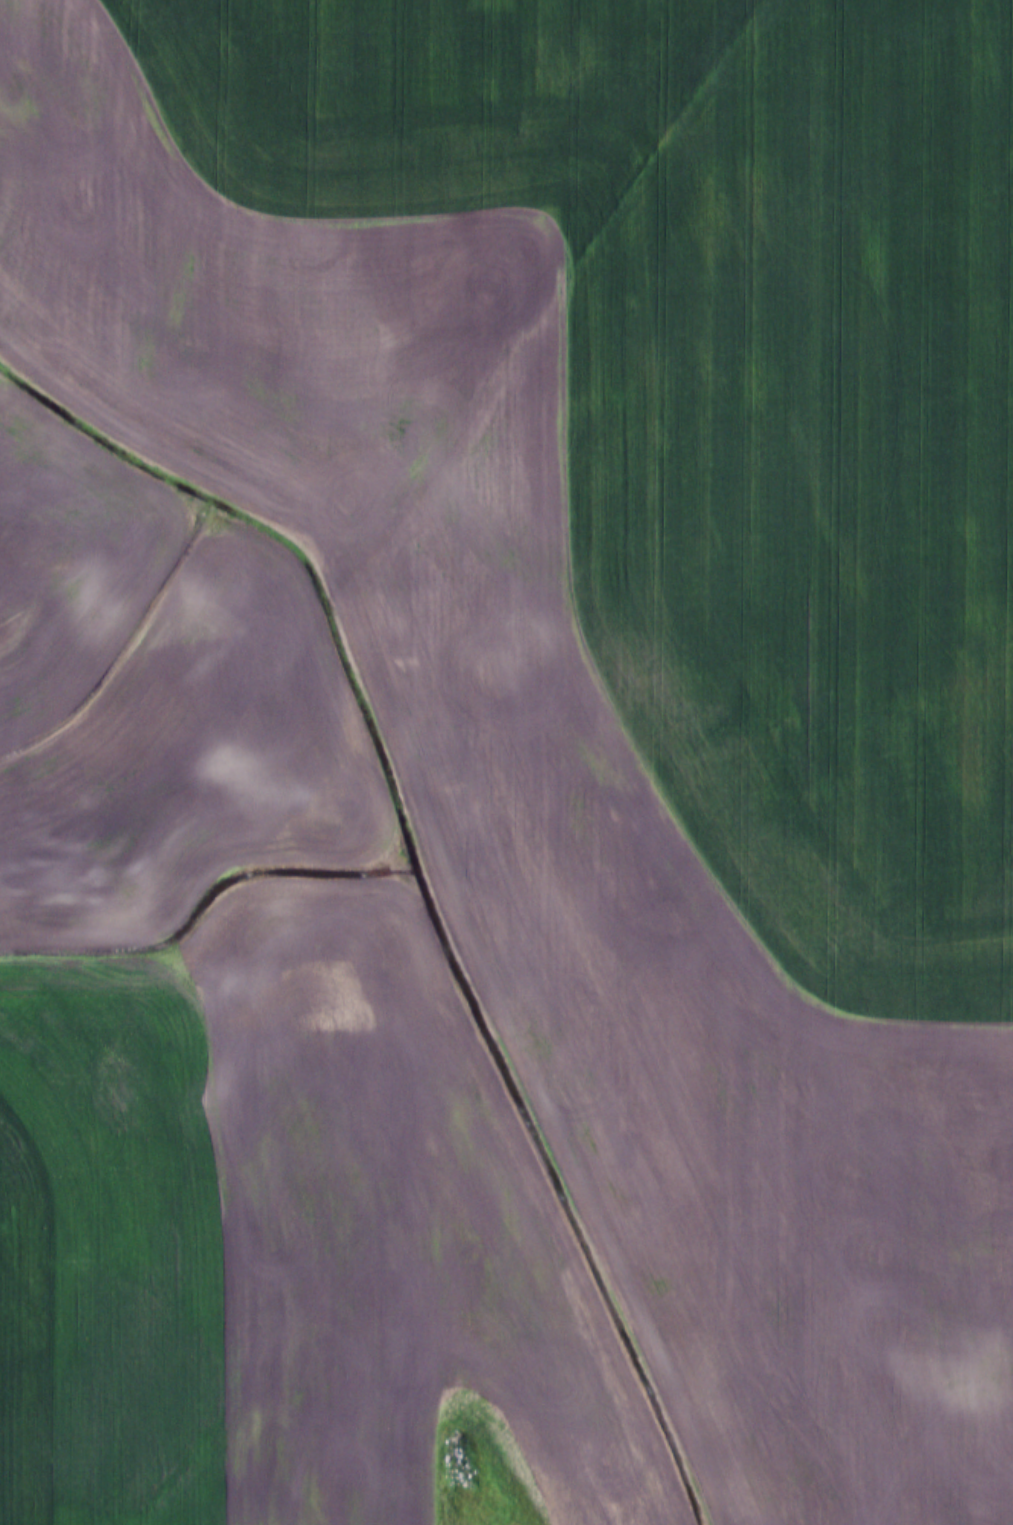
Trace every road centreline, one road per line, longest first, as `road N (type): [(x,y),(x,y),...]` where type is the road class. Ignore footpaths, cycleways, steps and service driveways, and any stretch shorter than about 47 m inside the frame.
road 1 (track): [(0,358),(93,424),(294,539),(320,571),(457,952),(678,1430),(709,1524)]

